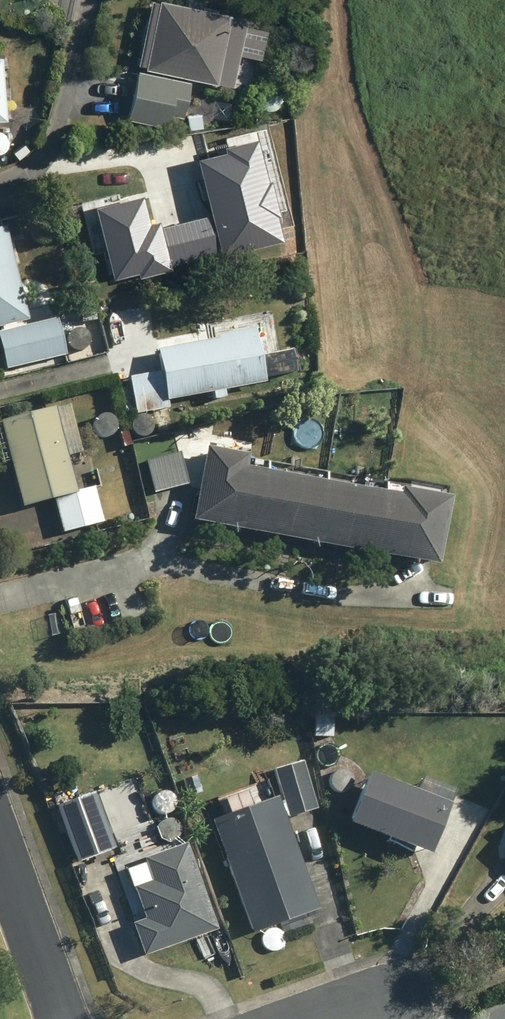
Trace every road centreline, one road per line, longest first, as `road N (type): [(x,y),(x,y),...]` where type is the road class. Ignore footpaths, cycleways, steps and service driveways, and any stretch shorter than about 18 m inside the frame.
road 1 (residential): [(0,821),(71,1018)]

